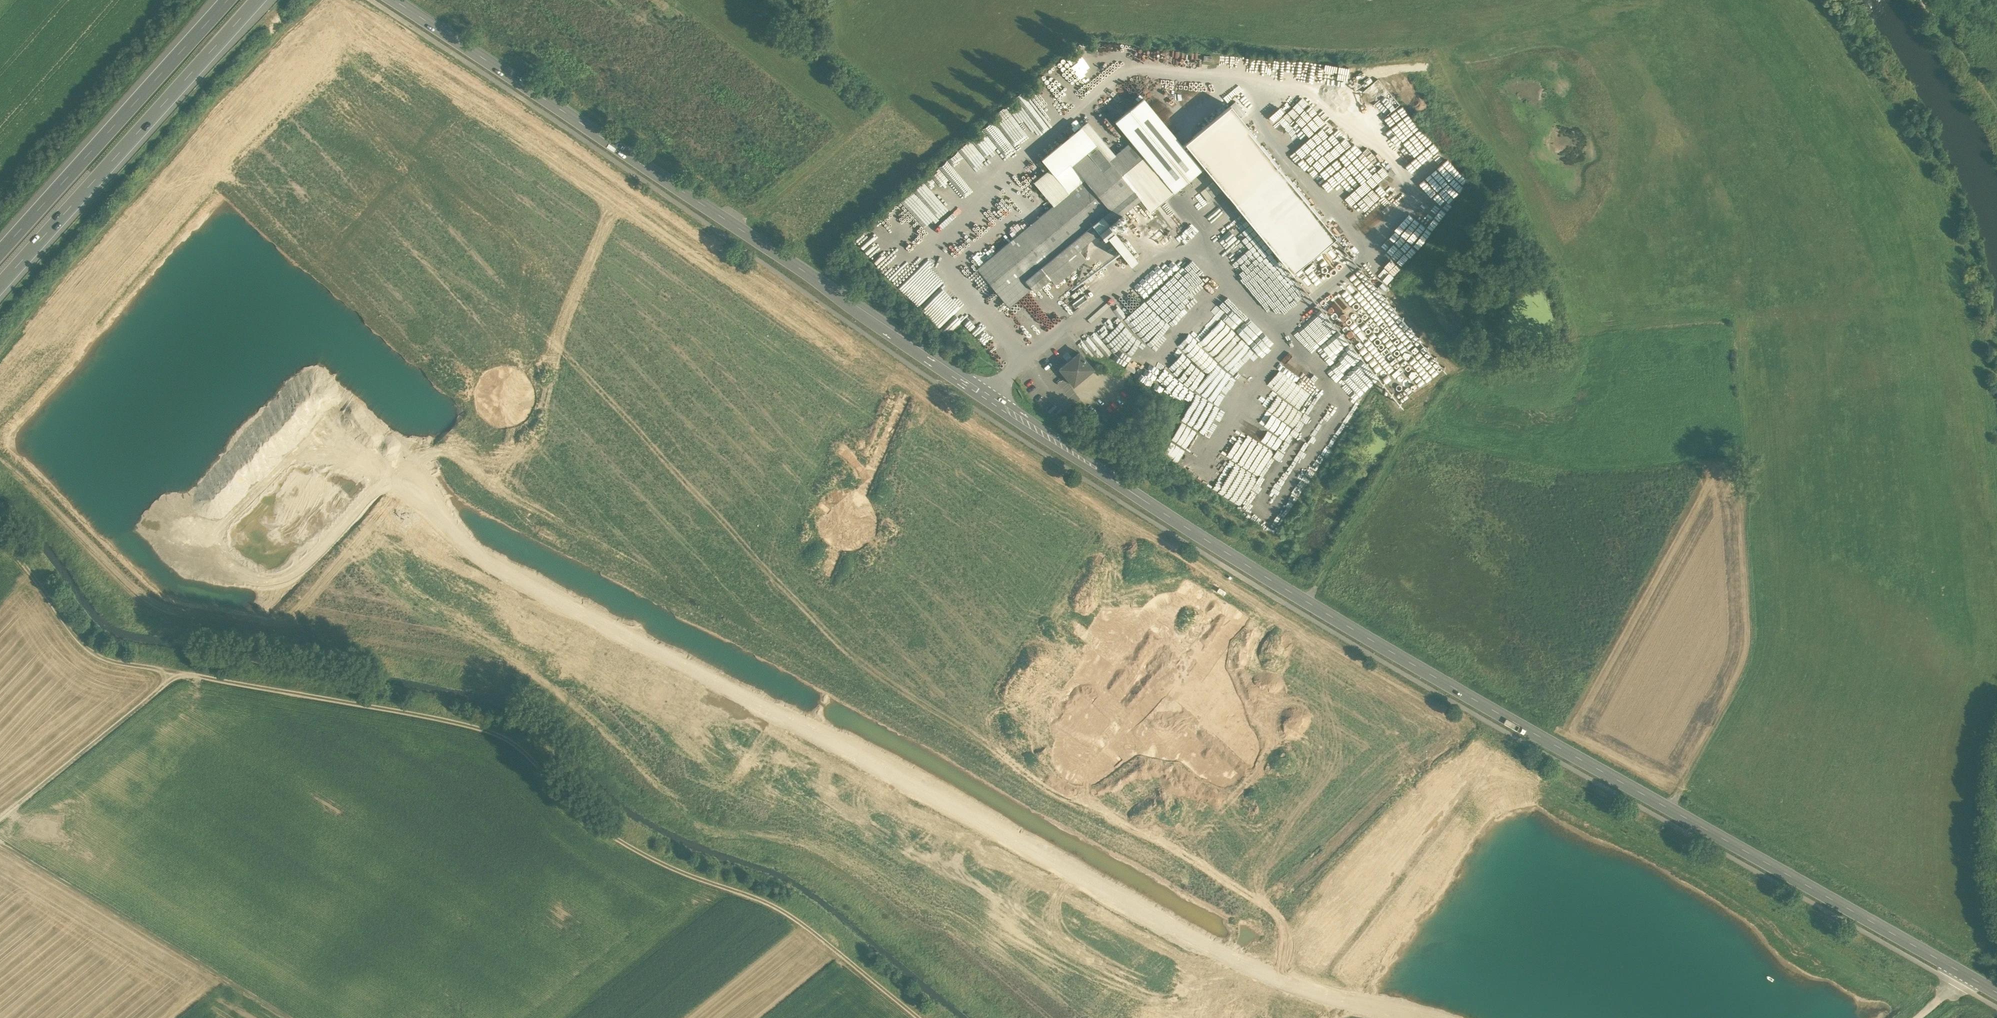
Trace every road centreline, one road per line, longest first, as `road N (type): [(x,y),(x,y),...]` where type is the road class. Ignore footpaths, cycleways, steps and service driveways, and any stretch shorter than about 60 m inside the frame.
road 1 (secondary): [(1996,993),(1253,569),(393,0)]
road 2 (track): [(1429,1017),(1259,984),(441,537),(389,483)]
road 3 (track): [(182,683),(515,746),(630,851),(794,921),(917,1017)]
road 4 (track): [(1737,321),(1763,648),(1678,813)]
road 5 (track): [(330,0),(131,203),(0,354)]
road 6 (motorway): [(0,283),(256,0)]
road 7 (motorway): [(227,0),(0,251)]
road 8 (track): [(285,1017),(0,843)]
road 9 (track): [(0,541),(94,654),(117,669),(182,683)]
road 10 (track): [(0,838),(182,683)]
road 11 (track): [(1307,602),(1417,431)]

